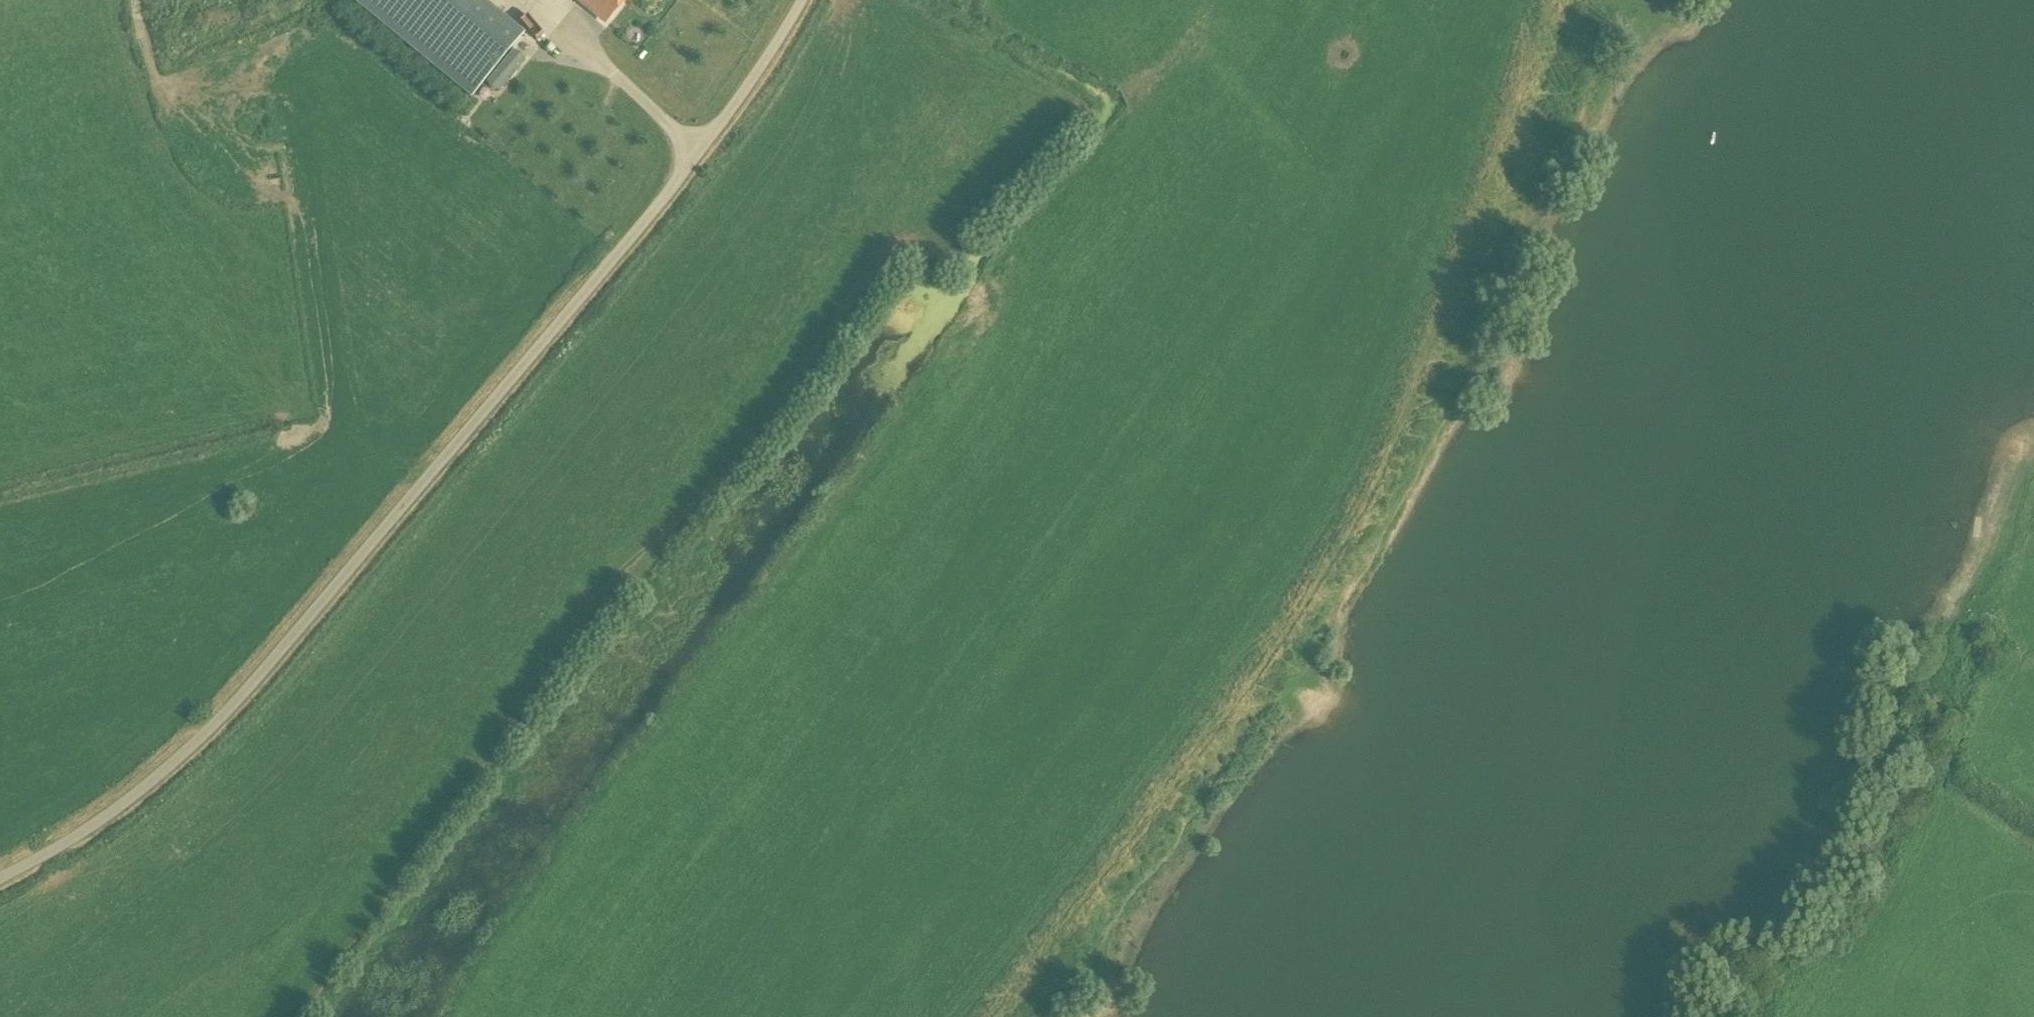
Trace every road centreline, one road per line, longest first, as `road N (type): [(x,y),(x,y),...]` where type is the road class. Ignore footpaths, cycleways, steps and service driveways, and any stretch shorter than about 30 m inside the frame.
road 1 (unclassified): [(0,879),(143,787),(253,682),(702,146),(801,0)]
road 2 (track): [(301,407),(334,416),(430,474)]

